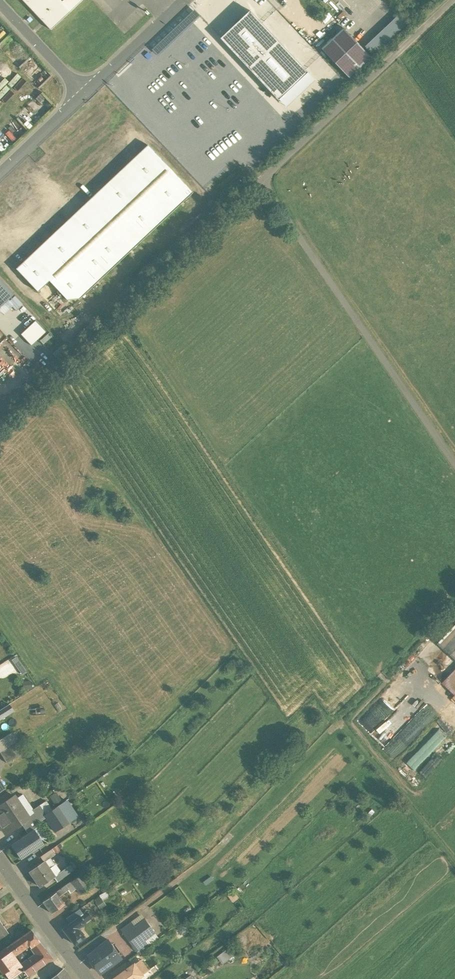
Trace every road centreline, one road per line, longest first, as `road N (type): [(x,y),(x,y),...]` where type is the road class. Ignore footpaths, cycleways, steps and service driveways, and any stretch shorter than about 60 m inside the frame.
road 1 (track): [(70,960),(210,859),(338,724),(454,862)]
road 2 (tertiary): [(86,978),(0,861)]
road 3 (unclassified): [(187,0),(85,96)]
road 4 (residential): [(0,7),(85,96)]

